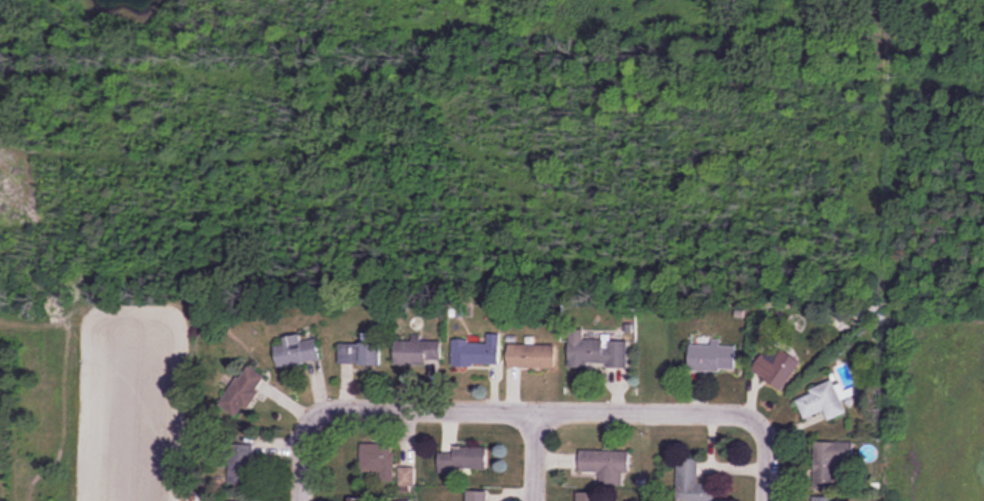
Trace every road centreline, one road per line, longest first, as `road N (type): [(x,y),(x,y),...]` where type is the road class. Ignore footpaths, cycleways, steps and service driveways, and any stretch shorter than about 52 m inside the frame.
road 1 (residential): [(311,410),(353,402),(751,416)]

